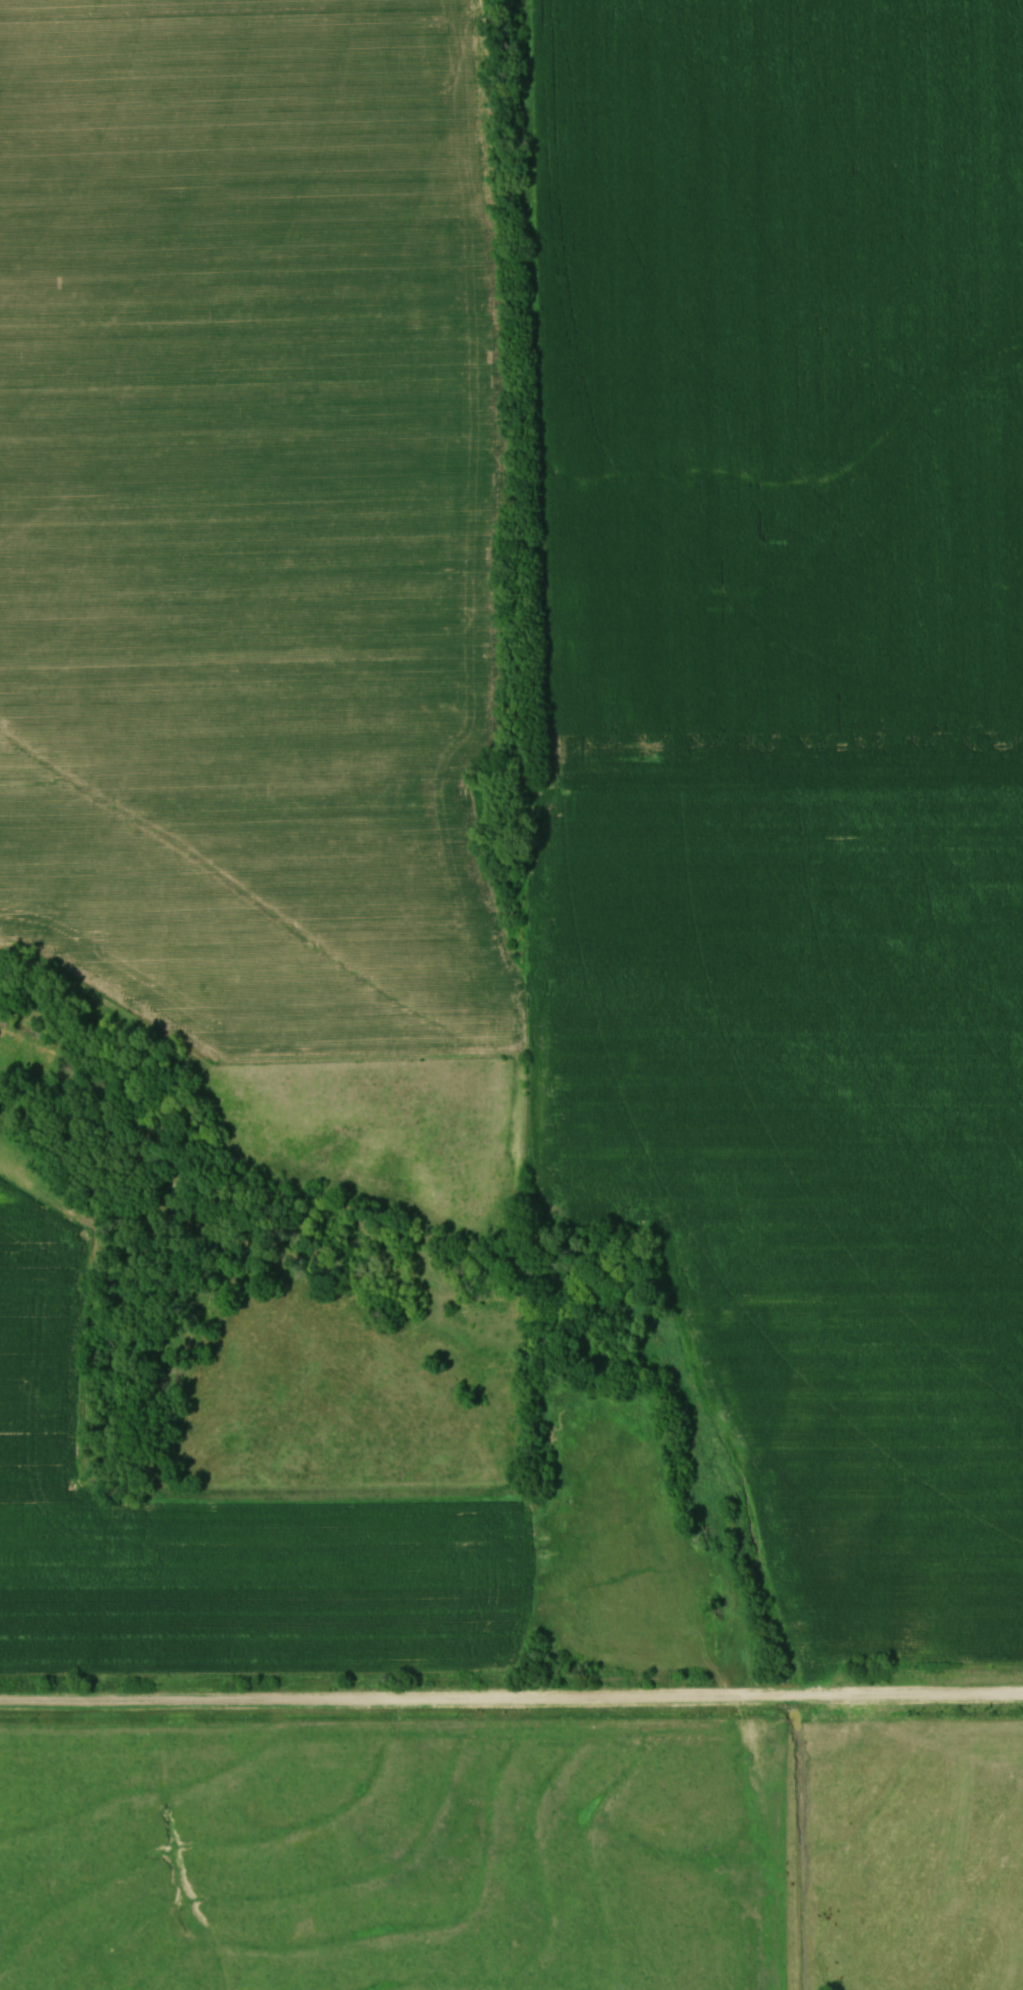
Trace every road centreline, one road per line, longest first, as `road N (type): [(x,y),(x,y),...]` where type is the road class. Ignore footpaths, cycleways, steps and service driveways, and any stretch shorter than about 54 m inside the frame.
road 1 (residential): [(1022,1703),(0,1706)]

